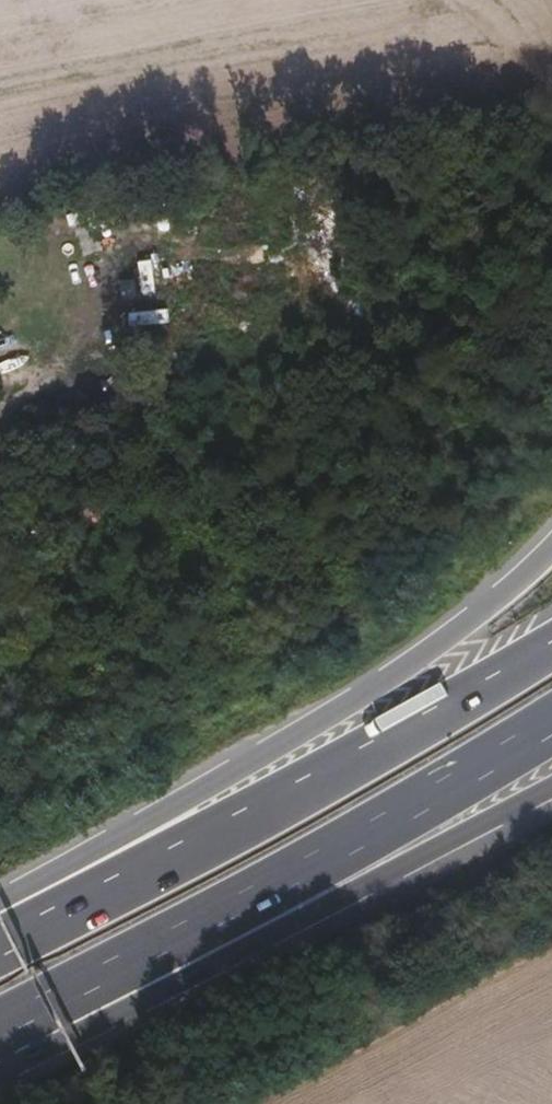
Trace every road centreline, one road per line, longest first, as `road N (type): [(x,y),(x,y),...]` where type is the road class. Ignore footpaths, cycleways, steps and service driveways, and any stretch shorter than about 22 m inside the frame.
road 1 (trunk): [(551,545),(504,597),(375,688),(104,846),(6,934)]
road 2 (trunk): [(551,645),(6,934)]
road 3 (trunk): [(87,982),(551,719)]
road 4 (trunk): [(87,982),(362,889),(551,793)]

